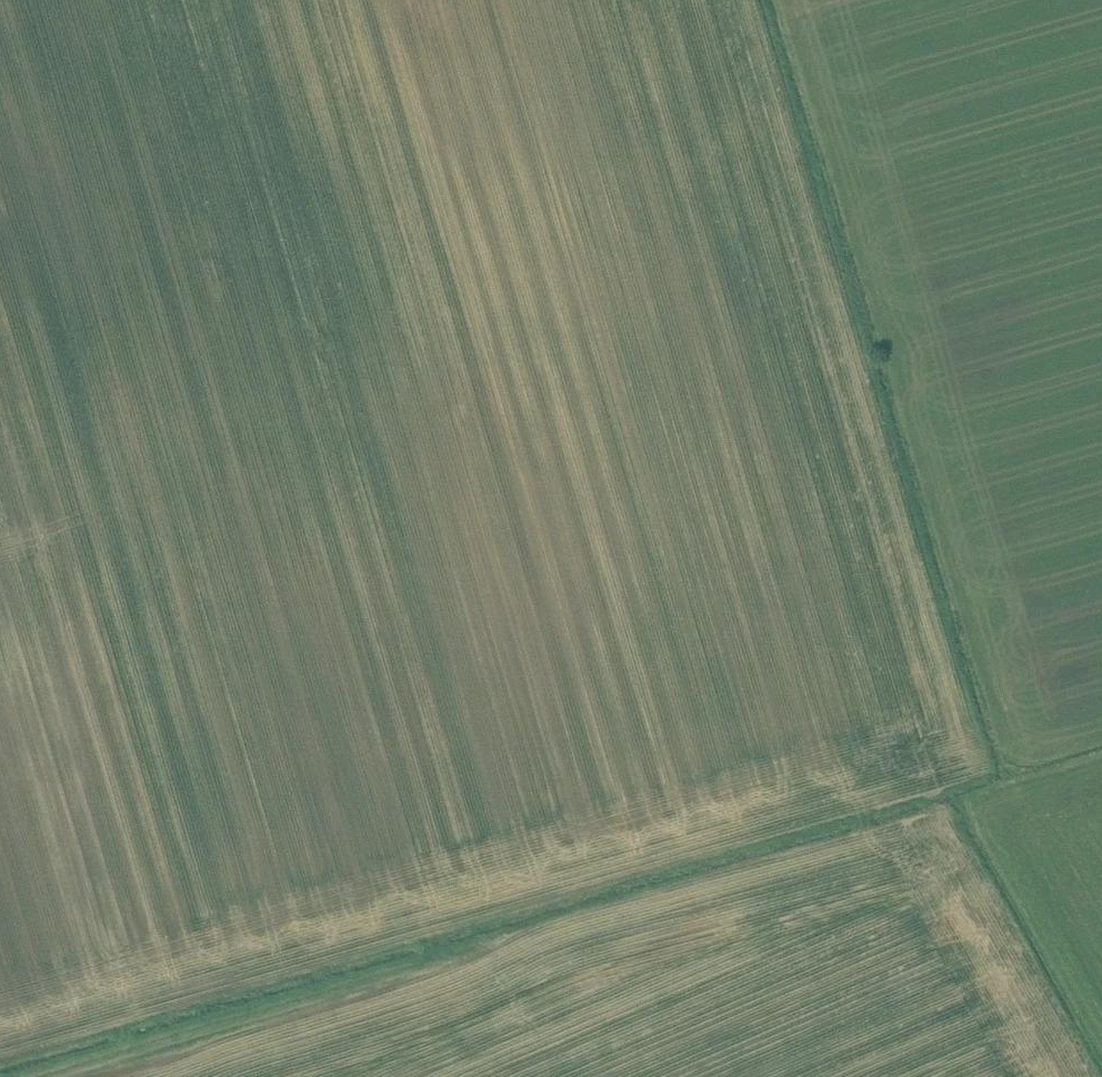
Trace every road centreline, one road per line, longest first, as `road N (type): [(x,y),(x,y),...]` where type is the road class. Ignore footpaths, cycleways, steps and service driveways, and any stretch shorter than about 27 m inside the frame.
road 1 (track): [(504,941),(32,1076)]

